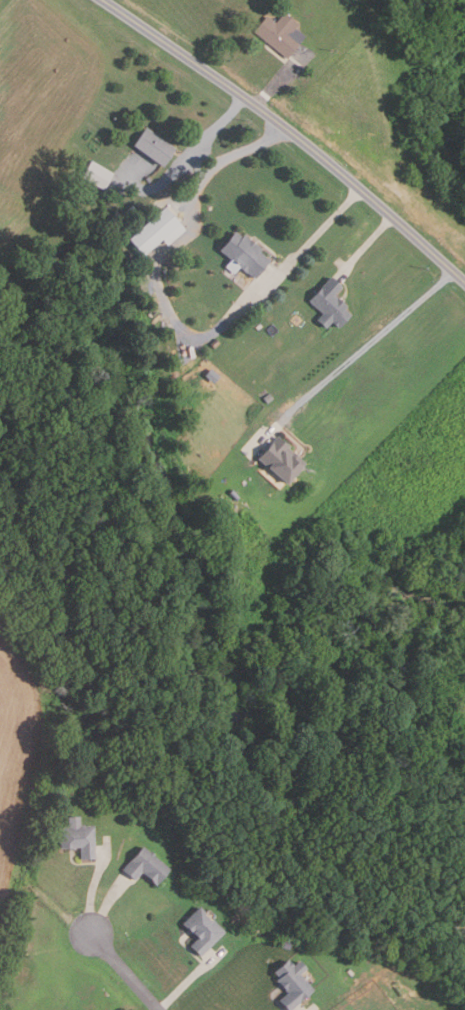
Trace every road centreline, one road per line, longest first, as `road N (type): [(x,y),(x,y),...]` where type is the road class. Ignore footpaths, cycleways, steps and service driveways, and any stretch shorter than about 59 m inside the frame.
road 1 (residential): [(464,281),(359,187),(103,0)]

